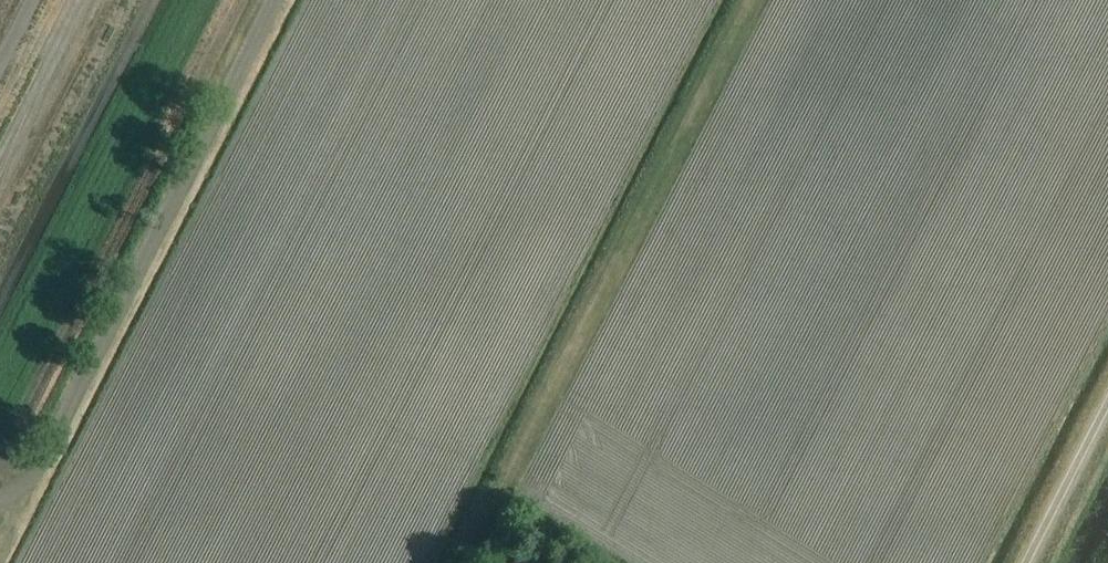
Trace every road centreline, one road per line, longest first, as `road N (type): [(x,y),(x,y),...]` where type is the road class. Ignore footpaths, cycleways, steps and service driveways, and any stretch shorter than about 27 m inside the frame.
road 1 (track): [(276,0),(33,477),(0,499)]
road 2 (track): [(1107,404),(1027,562)]

